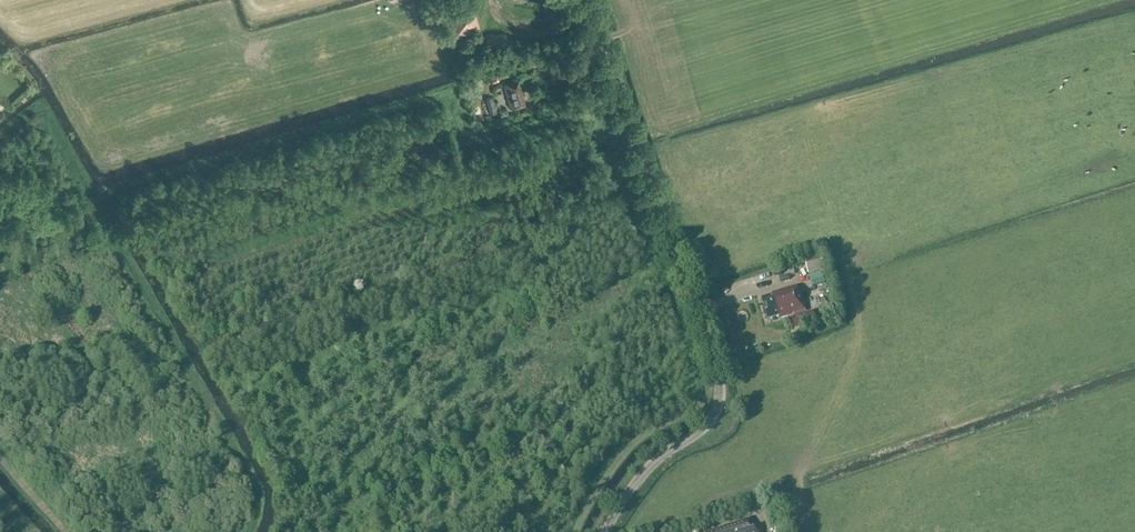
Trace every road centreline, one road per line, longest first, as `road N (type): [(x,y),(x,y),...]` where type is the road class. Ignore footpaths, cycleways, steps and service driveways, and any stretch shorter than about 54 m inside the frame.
road 1 (tertiary): [(584,0),(720,383),(711,422),(642,475),(605,531)]

